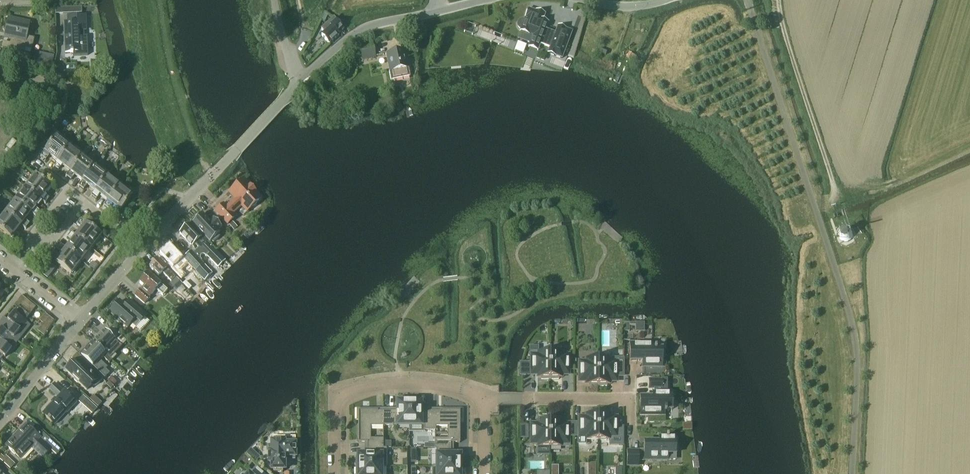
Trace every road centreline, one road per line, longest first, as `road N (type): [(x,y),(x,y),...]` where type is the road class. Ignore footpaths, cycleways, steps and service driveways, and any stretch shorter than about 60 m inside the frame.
road 1 (residential): [(334,473),(335,396),(400,383),(486,399)]
road 2 (unclassified): [(298,84),(367,27),(484,0)]
road 3 (residential): [(77,323),(191,197)]
road 4 (unclassified): [(191,197),(298,84)]
road 5 (residential): [(486,399),(629,400)]

